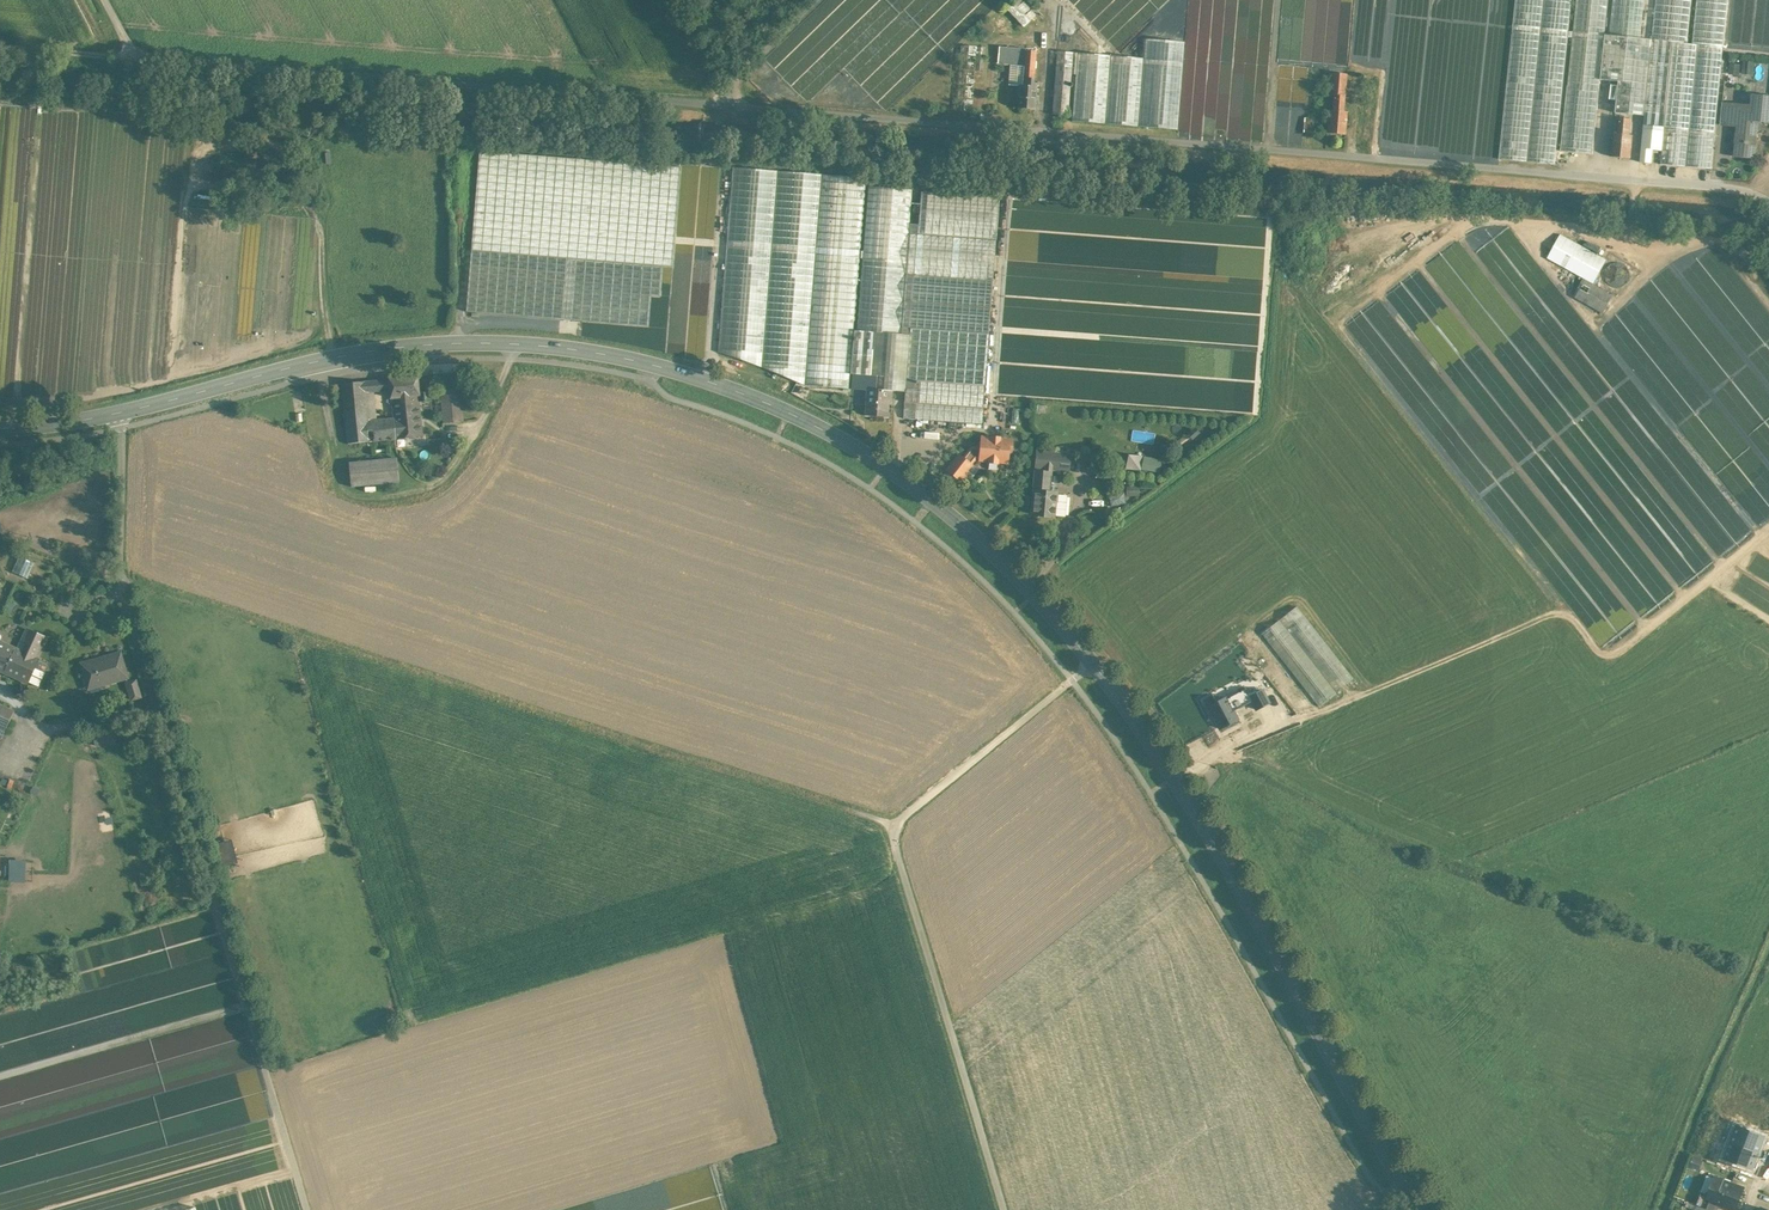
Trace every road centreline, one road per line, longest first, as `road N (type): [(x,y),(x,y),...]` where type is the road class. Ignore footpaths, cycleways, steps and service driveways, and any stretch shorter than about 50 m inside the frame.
road 1 (unclassified): [(1768,201),(1746,188),(136,58),(102,0)]
road 2 (secondary): [(1097,662),(958,511),(814,416),(697,378),(581,349),(437,344),(326,358),(116,413)]
road 3 (unclassified): [(116,413),(115,551),(308,1209)]
road 4 (unclassified): [(1003,1209),(890,823),(1097,662)]
road 5 (track): [(1221,753),(1556,612),(1574,617),(1602,651),(1619,652),(1768,529)]
road 6 (secondary): [(1420,1209),(1219,852),(1097,662)]
road 7 (track): [(728,105),(746,71),(817,0)]
road 8 (track): [(136,58),(0,47)]

